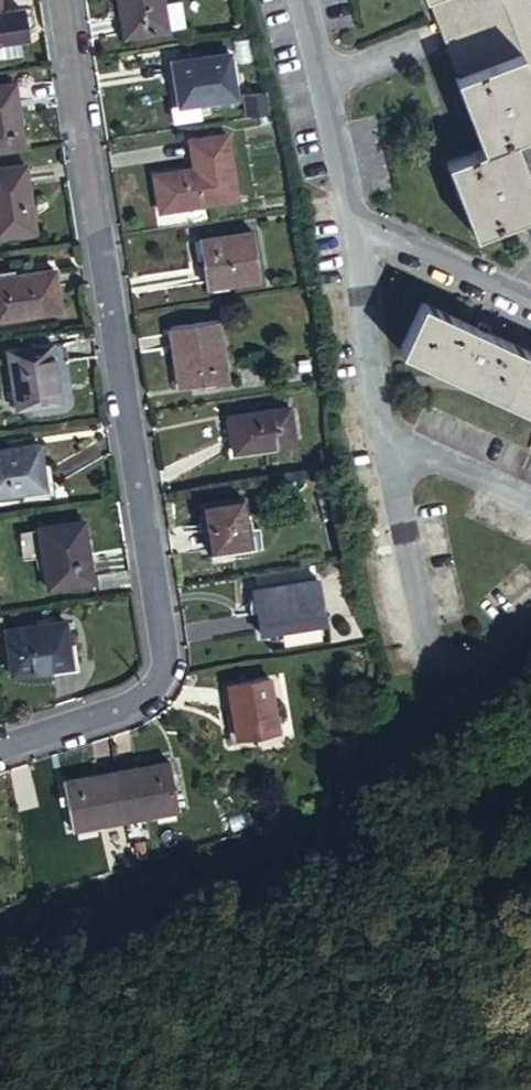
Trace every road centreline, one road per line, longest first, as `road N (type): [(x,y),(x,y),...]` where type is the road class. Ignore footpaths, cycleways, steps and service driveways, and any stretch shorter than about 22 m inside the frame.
road 1 (residential): [(0,746),(136,703),(153,684),(156,656),(95,233),(52,0)]
road 2 (unclassified): [(382,440),(421,640),(435,667),(473,656),(530,611)]
road 3 (residential): [(296,0),(360,237)]
road 4 (unclassified): [(360,237),(382,440)]
road 5 (residential): [(360,237),(530,311)]
road 6 (unclassified): [(530,507),(382,440)]

